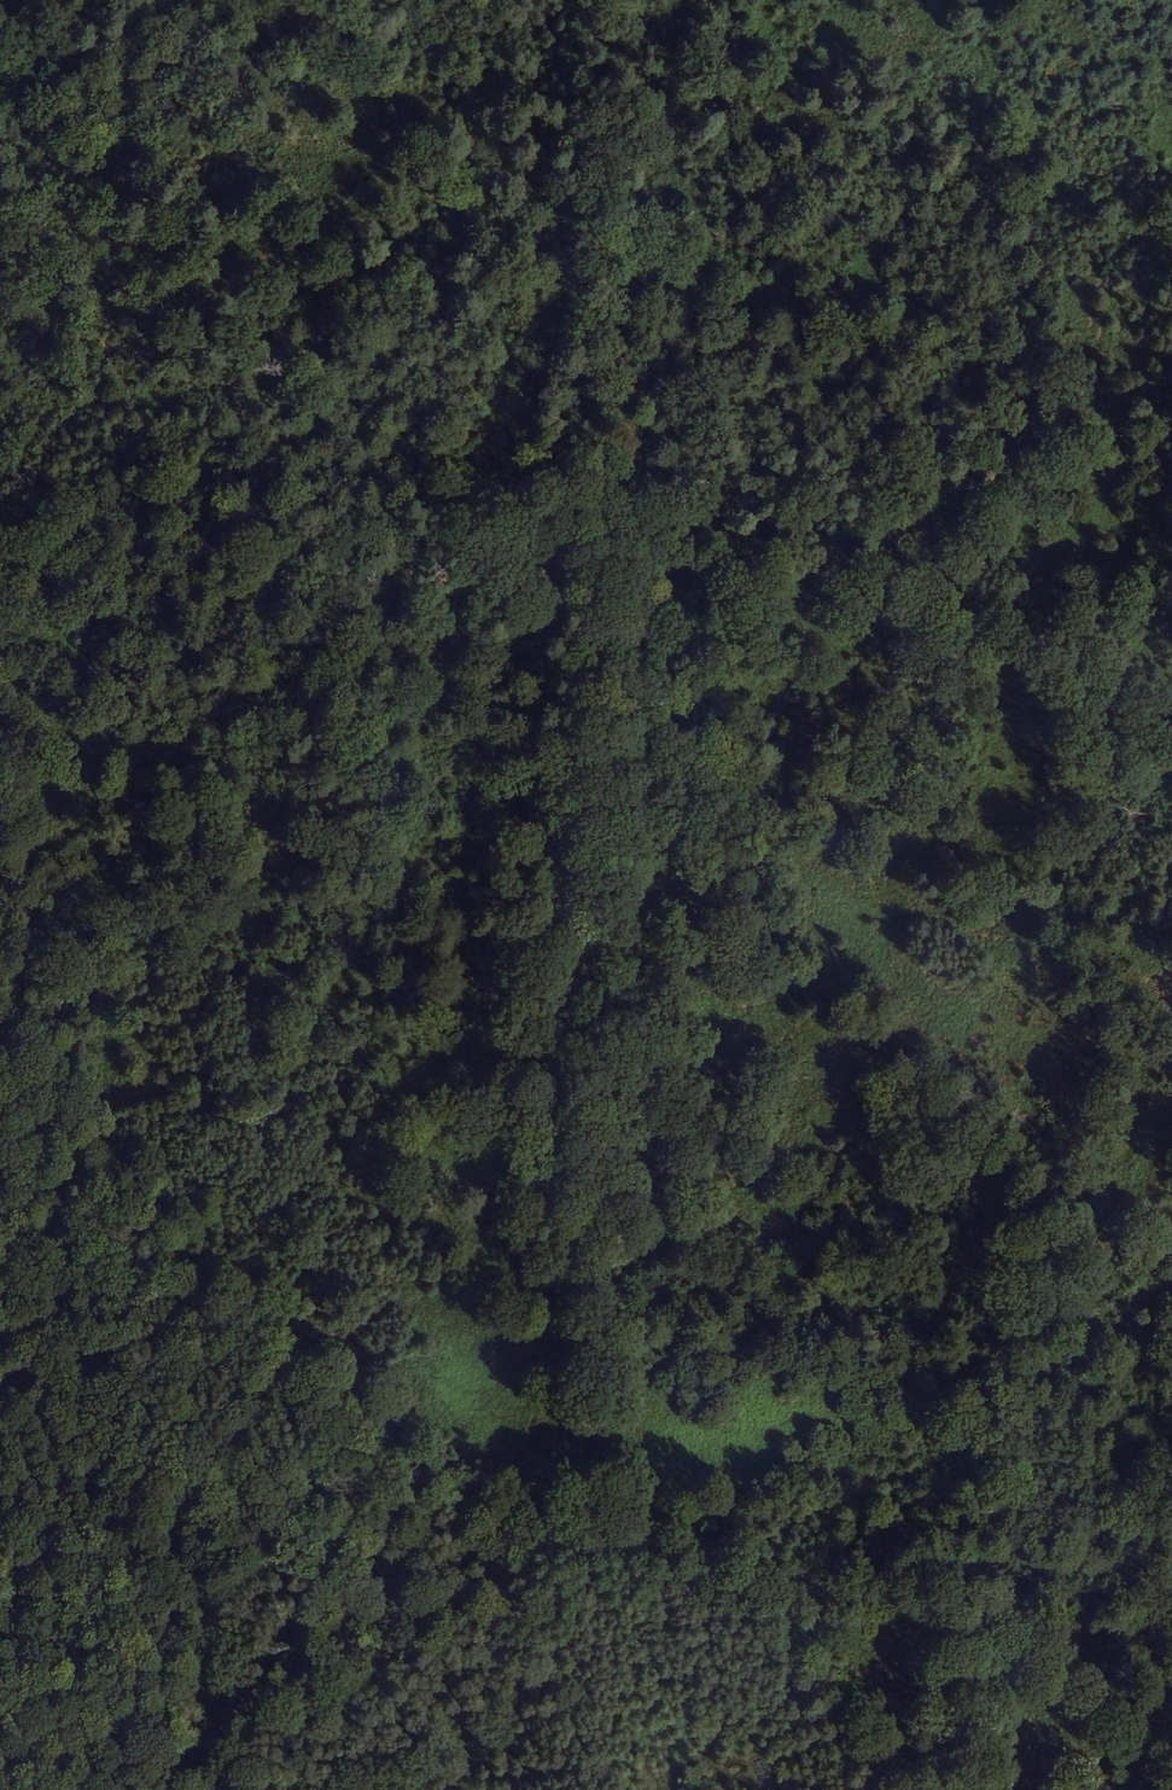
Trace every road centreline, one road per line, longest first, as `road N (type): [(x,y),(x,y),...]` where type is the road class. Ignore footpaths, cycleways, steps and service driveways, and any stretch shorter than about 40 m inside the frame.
road 1 (track): [(1171,420),(605,505),(364,551),(0,601)]

